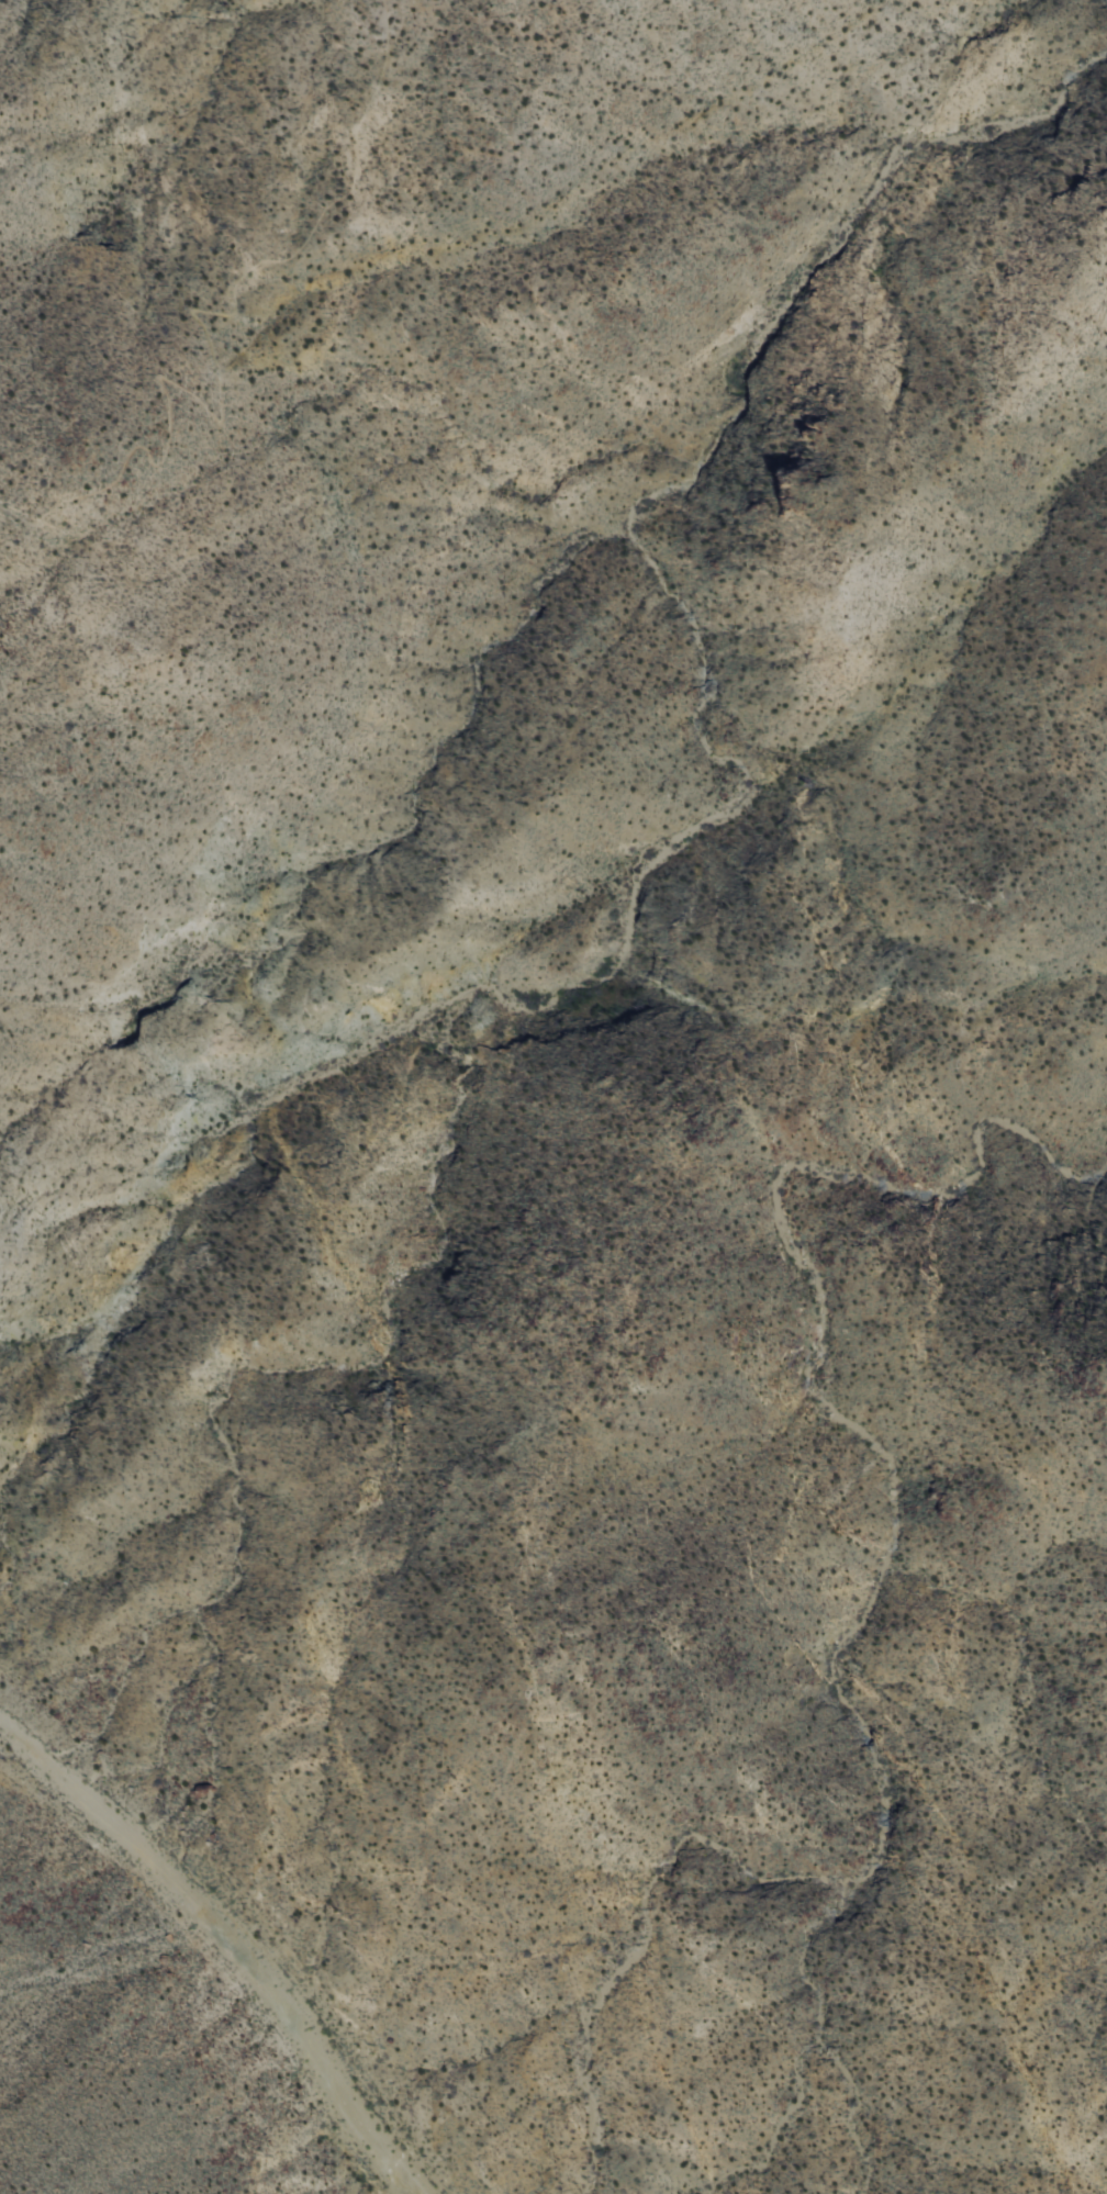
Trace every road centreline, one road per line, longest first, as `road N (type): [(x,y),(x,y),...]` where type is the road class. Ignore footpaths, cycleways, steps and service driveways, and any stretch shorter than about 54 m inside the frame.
road 1 (track): [(420,2193),(249,1959),(133,1833),(0,1719)]

